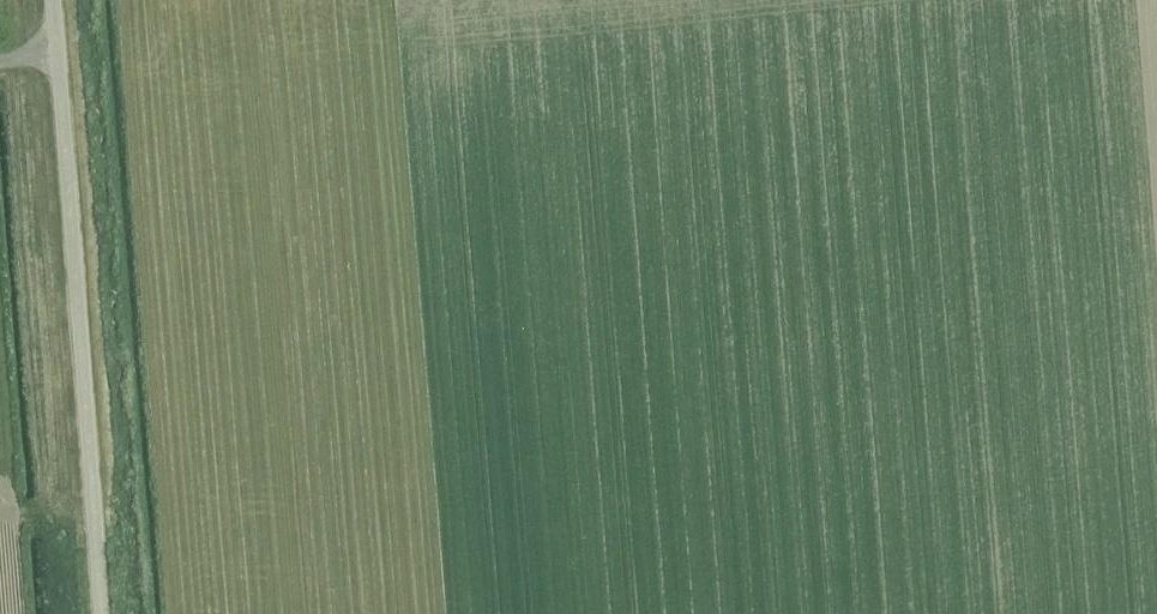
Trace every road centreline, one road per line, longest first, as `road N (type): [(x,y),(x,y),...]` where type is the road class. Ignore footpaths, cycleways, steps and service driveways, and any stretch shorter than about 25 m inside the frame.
road 1 (unclassified): [(112,613),(54,0)]

